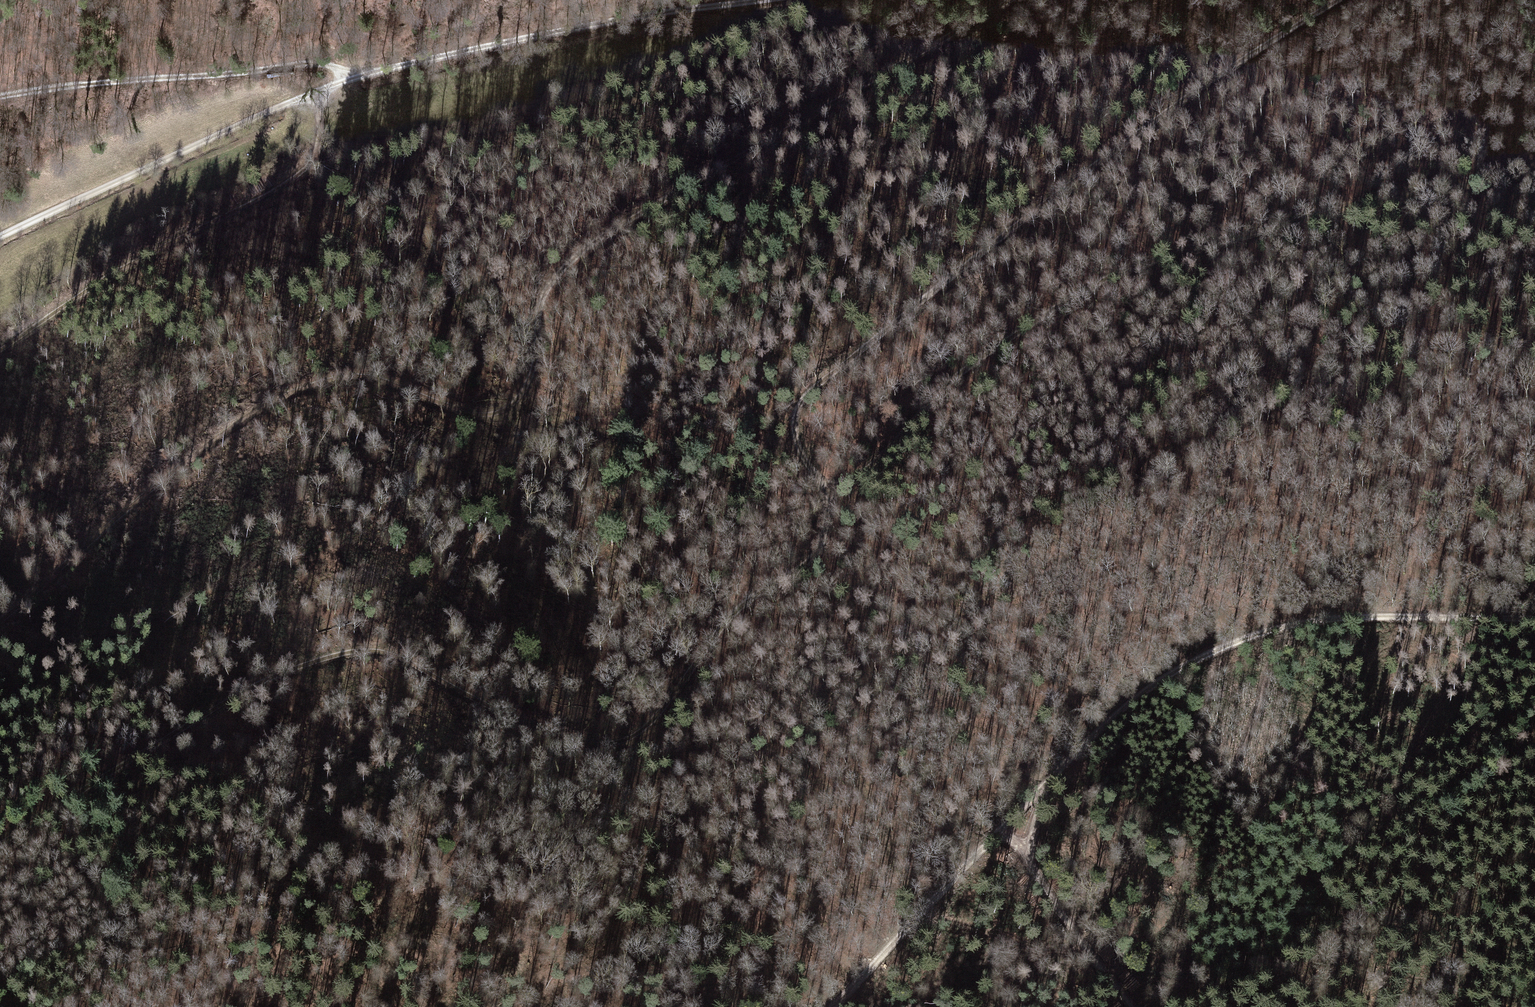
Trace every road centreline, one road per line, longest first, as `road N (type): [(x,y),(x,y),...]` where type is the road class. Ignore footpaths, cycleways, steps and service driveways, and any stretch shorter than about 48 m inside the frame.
road 1 (track): [(1534,173),(1304,217),(1145,262),(1082,291),(978,359),(875,465),(834,487),(814,556),(730,615),(660,717),(619,742),(572,739),(490,709),(391,651),(358,648),(283,671),(132,752),(0,843)]
road 2 (track): [(0,619),(270,397),(339,376),(380,378),(478,414),(501,413),(533,372),(545,289),(580,251),(1012,0)]
road 3 (track): [(1534,619),(1312,624),(1238,643),(1189,666),(1097,732),(833,1006)]
road 4 (track): [(834,487),(788,439),(799,398),(1084,175),(1341,0)]
road 5 (track): [(0,350),(103,281),(292,180),(315,147),(317,96)]
road 6 (track): [(761,0),(545,33),(346,76)]
road 7 (track): [(0,236),(317,96),(346,76)]
road 8 (track): [(0,95),(320,62),(346,76)]
road 9 (track): [(1117,1006),(1008,831)]

